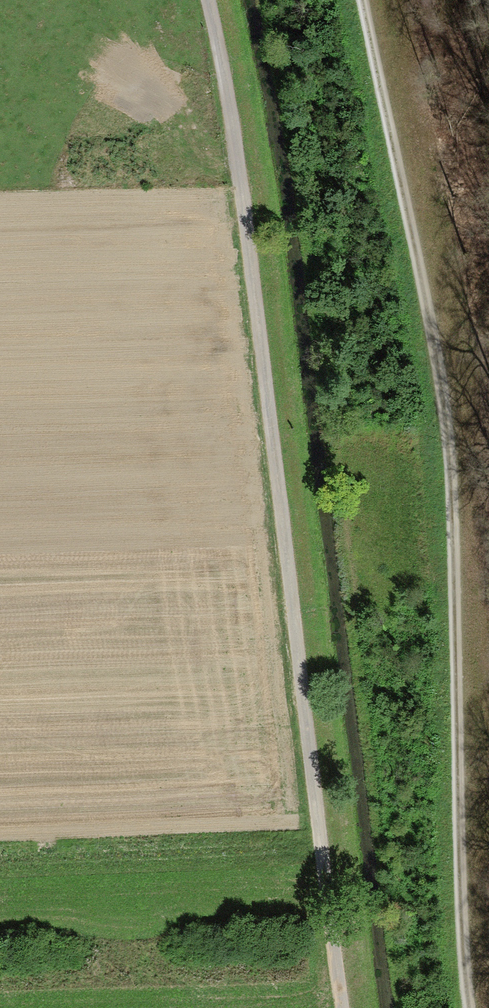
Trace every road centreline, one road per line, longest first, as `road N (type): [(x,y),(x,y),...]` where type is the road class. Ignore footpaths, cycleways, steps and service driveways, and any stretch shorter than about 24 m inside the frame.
road 1 (track): [(344,1007),(236,142),(204,0)]
road 2 (track): [(362,0),(448,415),(470,1007)]

